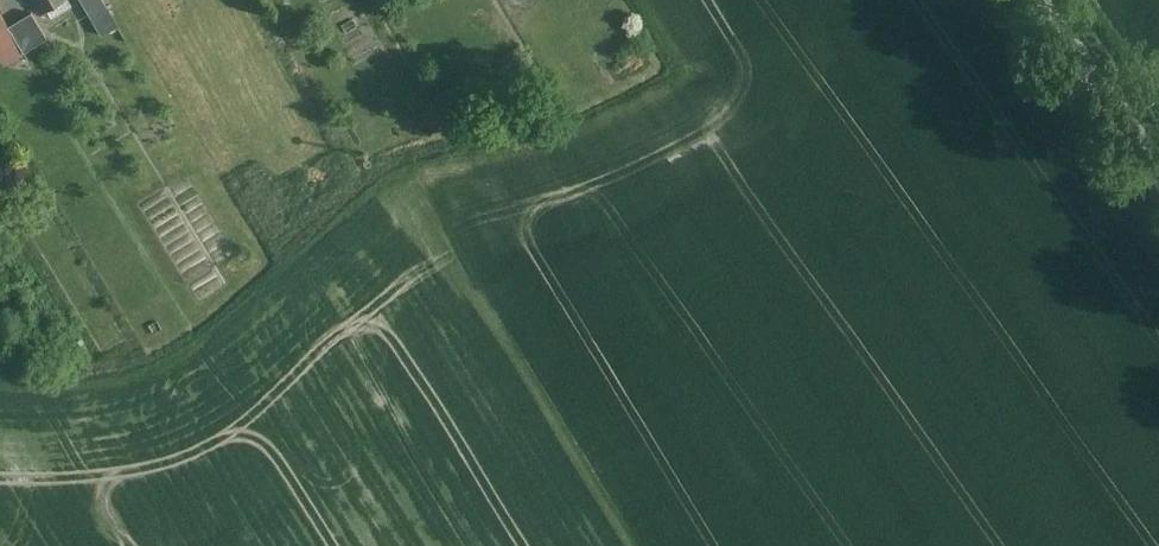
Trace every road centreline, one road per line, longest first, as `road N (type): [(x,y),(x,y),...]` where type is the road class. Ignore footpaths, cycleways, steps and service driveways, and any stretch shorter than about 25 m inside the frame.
road 1 (tertiary): [(1029,0),(1158,203)]

